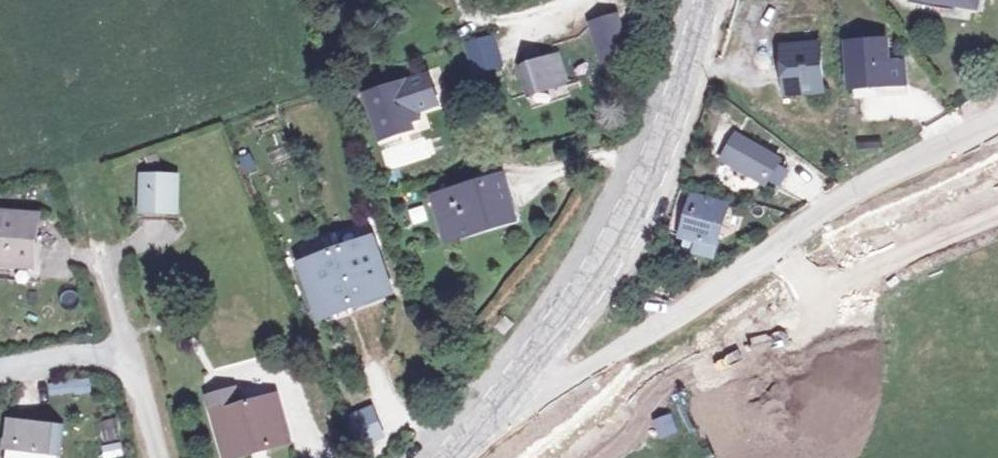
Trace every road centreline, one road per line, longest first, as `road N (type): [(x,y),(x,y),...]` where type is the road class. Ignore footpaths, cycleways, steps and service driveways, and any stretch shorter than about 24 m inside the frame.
road 1 (residential): [(997,134),(573,376),(507,394)]
road 2 (secondary): [(507,394),(620,232),(714,0)]

